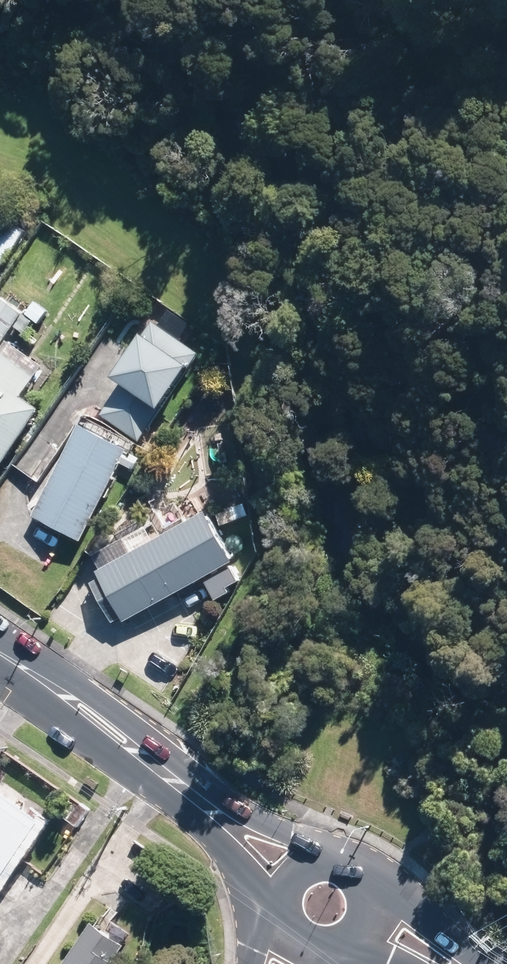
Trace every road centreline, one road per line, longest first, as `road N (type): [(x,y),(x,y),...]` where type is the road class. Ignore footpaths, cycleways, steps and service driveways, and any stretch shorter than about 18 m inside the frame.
road 1 (secondary): [(0,644),(65,673),(219,793),(319,847)]
road 2 (secondary): [(268,886),(0,663)]
road 3 (secondary): [(373,885),(475,963)]

